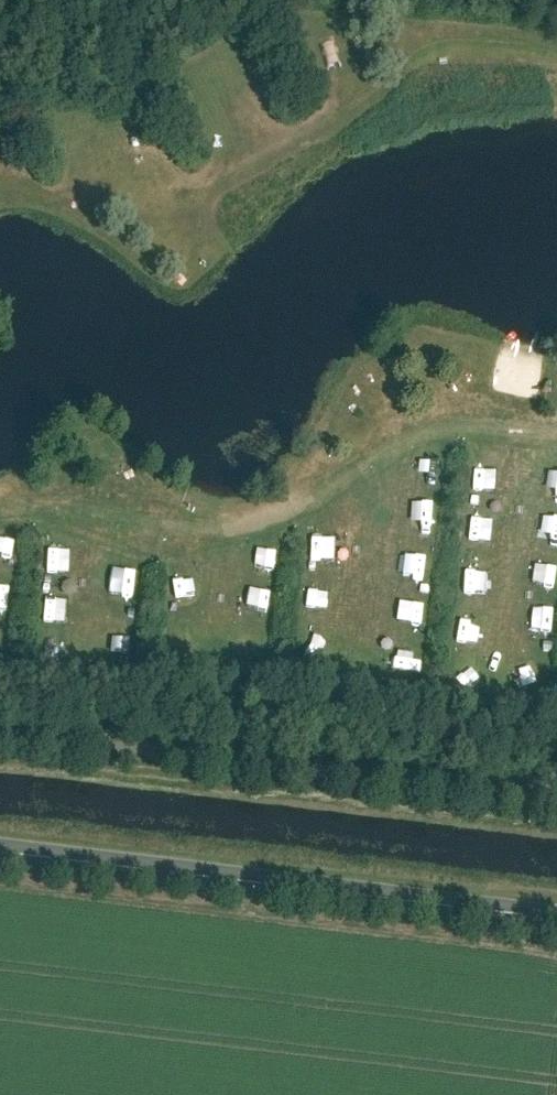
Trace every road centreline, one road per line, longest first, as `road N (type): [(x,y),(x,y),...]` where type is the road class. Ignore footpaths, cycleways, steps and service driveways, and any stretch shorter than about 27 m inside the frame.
road 1 (tertiary): [(556,919),(0,852)]

